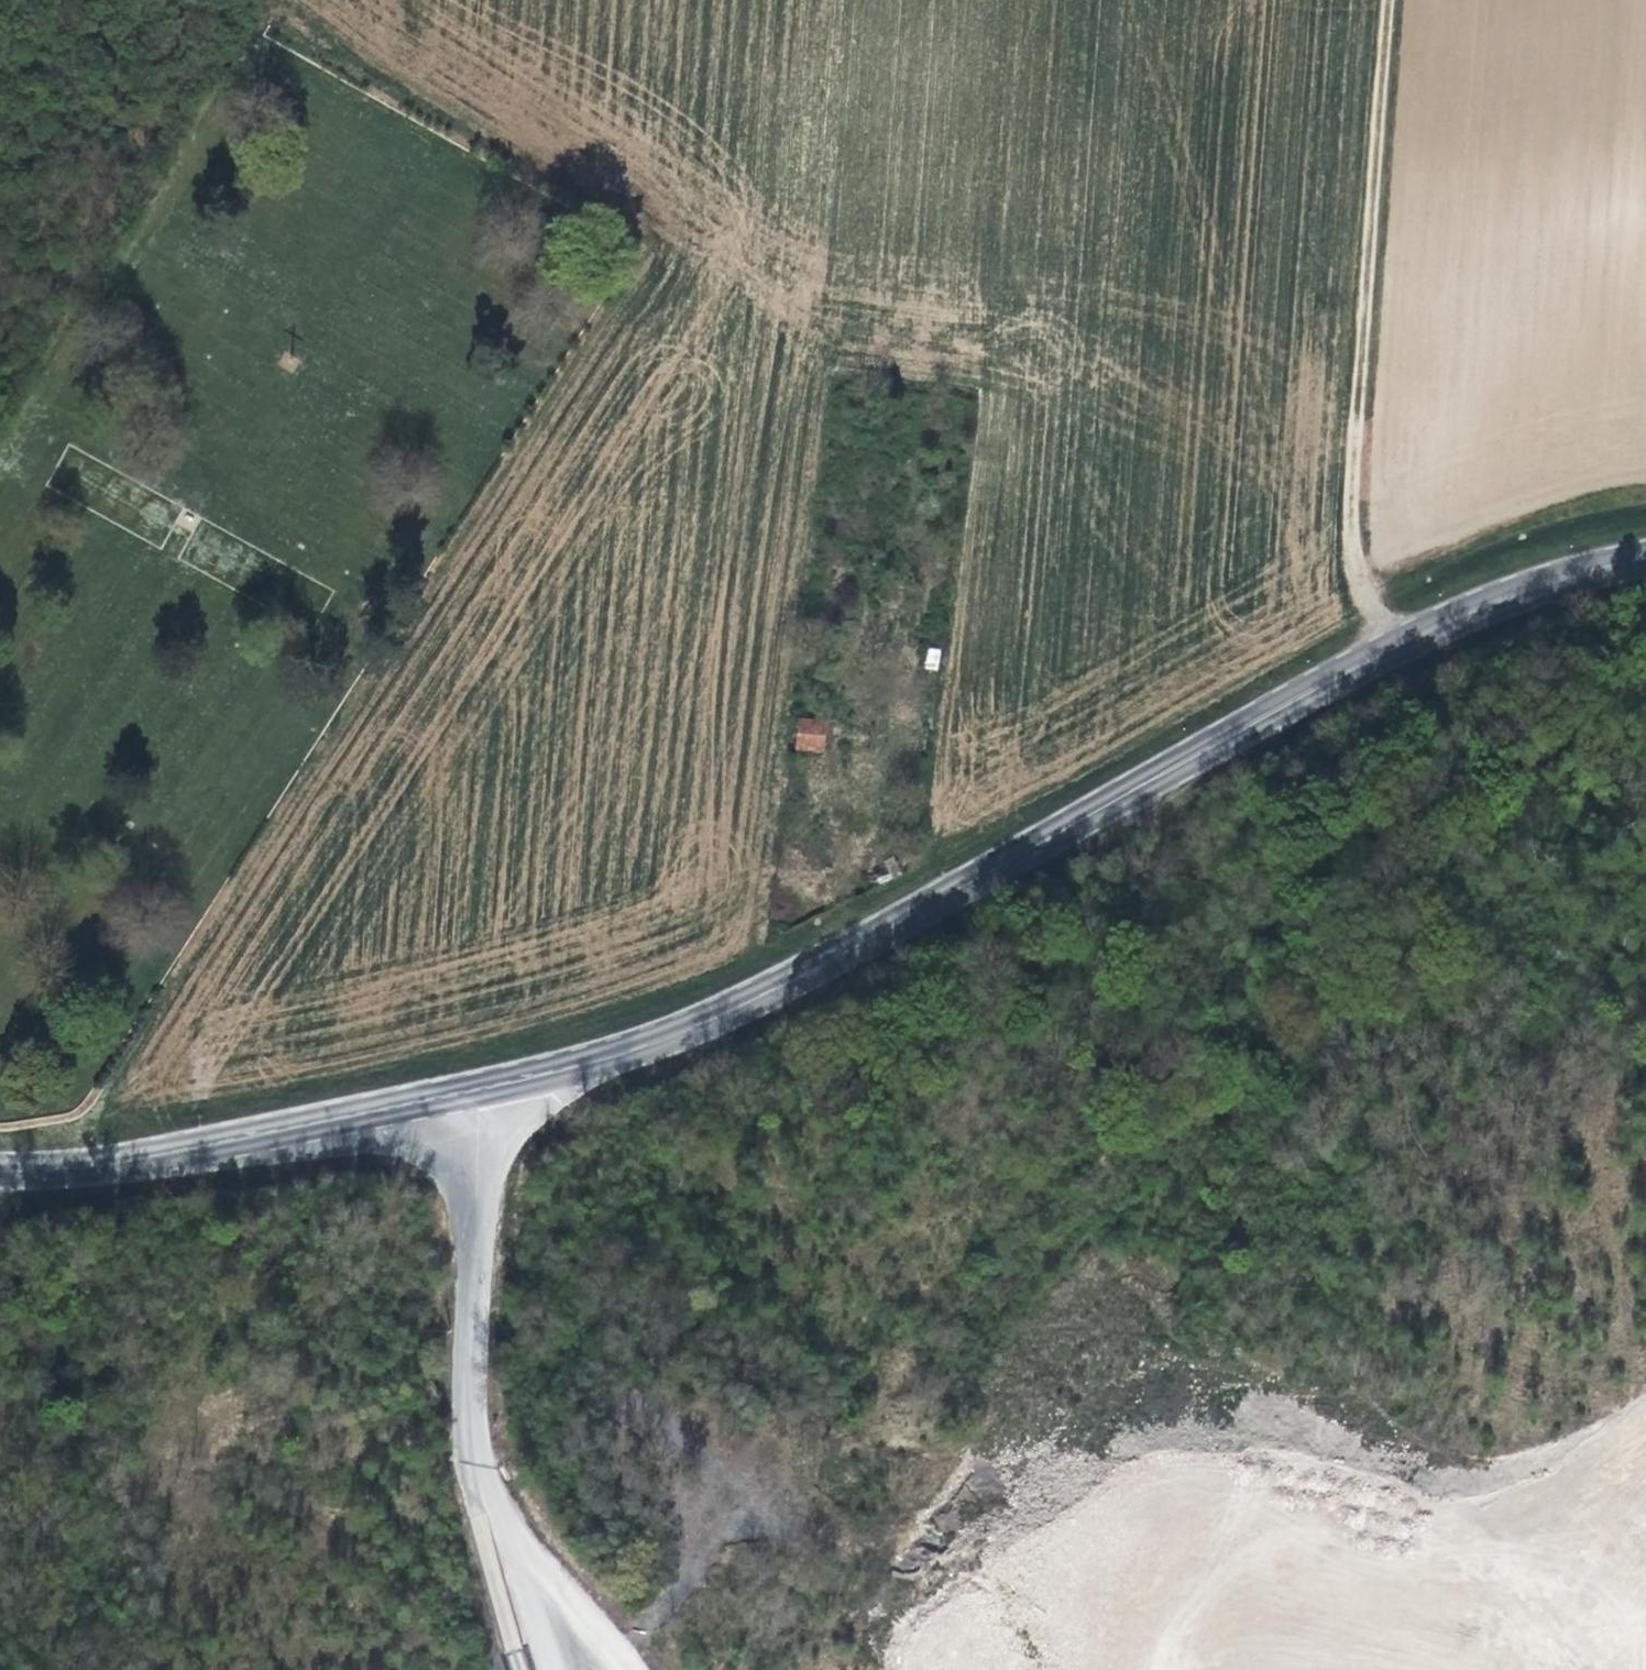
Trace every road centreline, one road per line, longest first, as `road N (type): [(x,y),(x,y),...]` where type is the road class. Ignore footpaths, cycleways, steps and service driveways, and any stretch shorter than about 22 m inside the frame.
road 1 (primary): [(0,1173),(207,1153),(577,1075),(733,1021),(1144,783),(1562,579),(1645,567)]
road 2 (track): [(1389,0),(1351,537),(1392,662)]

